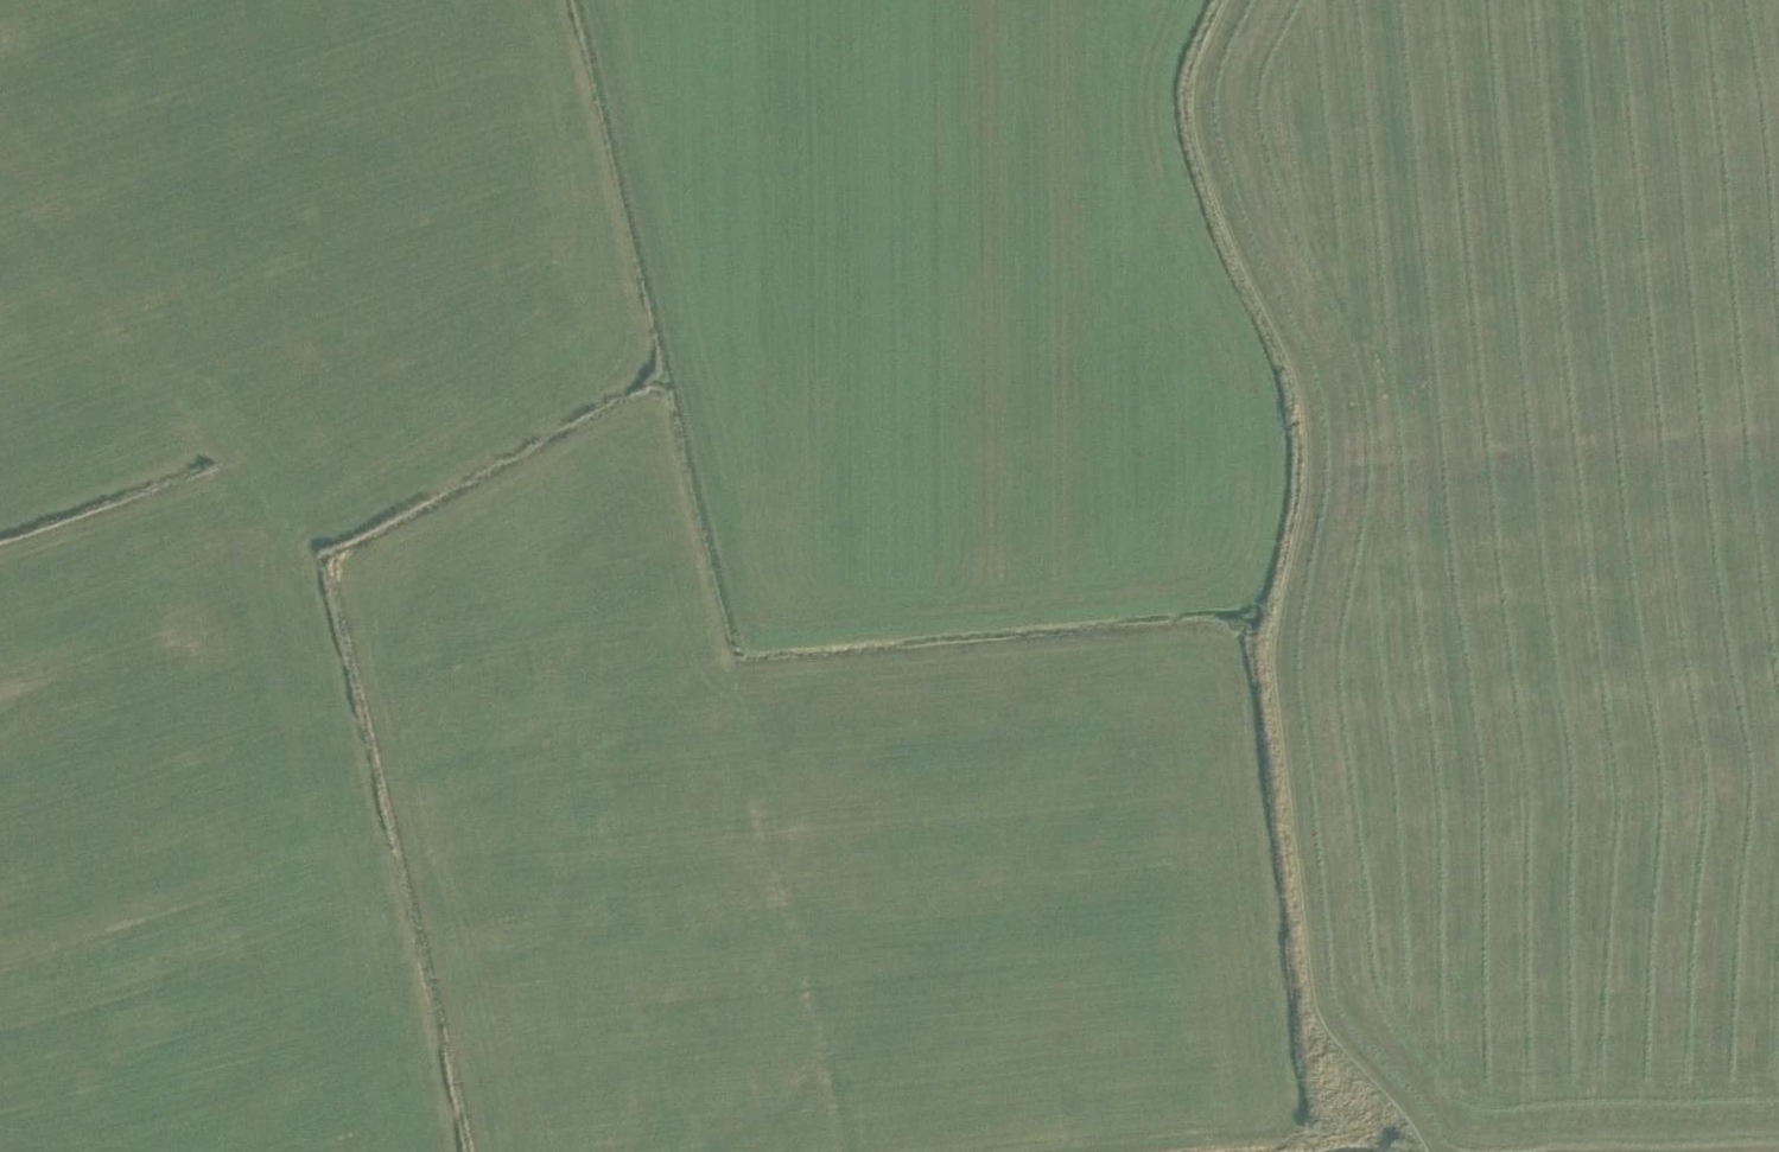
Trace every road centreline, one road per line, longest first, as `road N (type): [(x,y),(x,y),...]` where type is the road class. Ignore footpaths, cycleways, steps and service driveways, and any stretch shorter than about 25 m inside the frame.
road 1 (track): [(1383,1151),(1366,1136),(1233,1151)]

